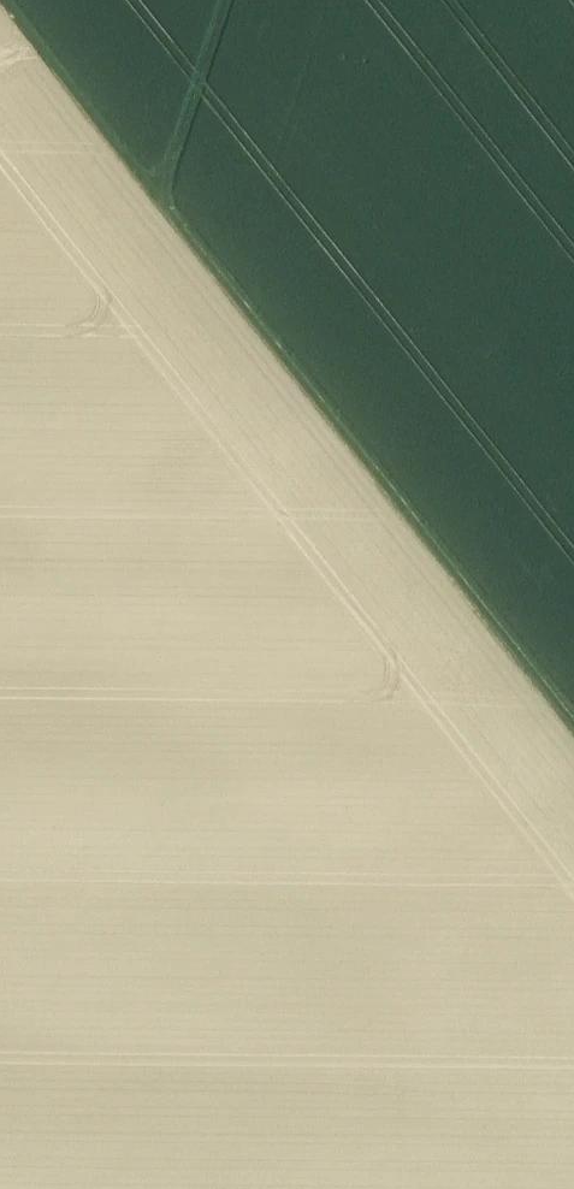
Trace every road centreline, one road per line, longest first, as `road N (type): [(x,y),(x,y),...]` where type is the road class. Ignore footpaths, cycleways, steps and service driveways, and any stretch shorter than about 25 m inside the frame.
road 1 (track): [(573,720),(11,0)]
road 2 (track): [(165,197),(232,0)]

